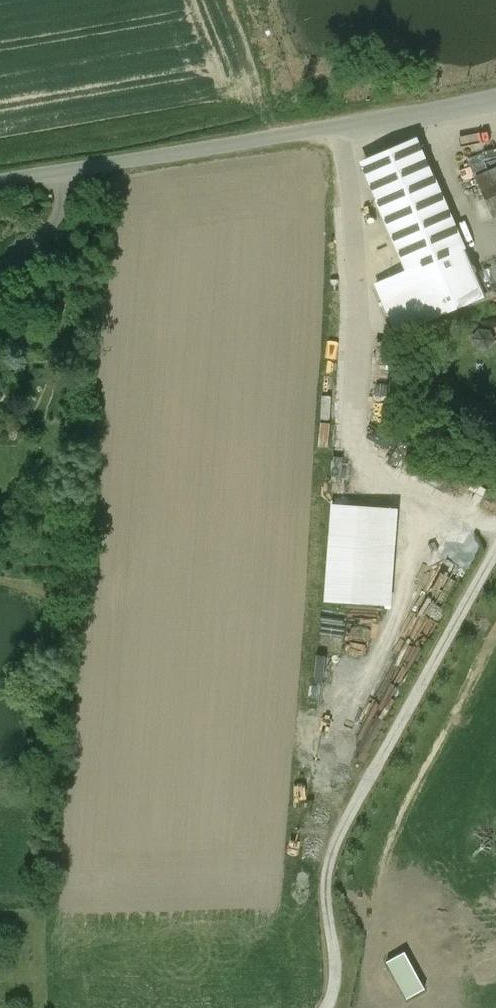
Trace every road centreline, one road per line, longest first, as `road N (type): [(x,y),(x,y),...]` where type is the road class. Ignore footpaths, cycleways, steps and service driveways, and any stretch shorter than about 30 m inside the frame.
road 1 (unclassified): [(495,99),(0,185)]

